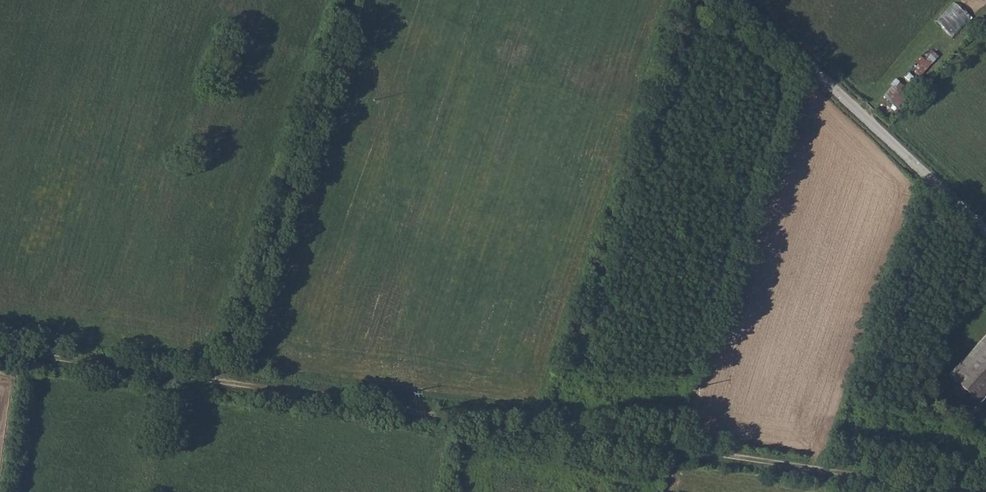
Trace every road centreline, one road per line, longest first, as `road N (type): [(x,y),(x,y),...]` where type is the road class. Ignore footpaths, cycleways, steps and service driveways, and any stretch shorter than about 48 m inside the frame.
road 1 (track): [(972,491),(213,381)]
road 2 (track): [(344,0),(213,381)]
road 3 (unclassified): [(985,235),(737,0)]
road 4 (track): [(213,381),(0,349)]

